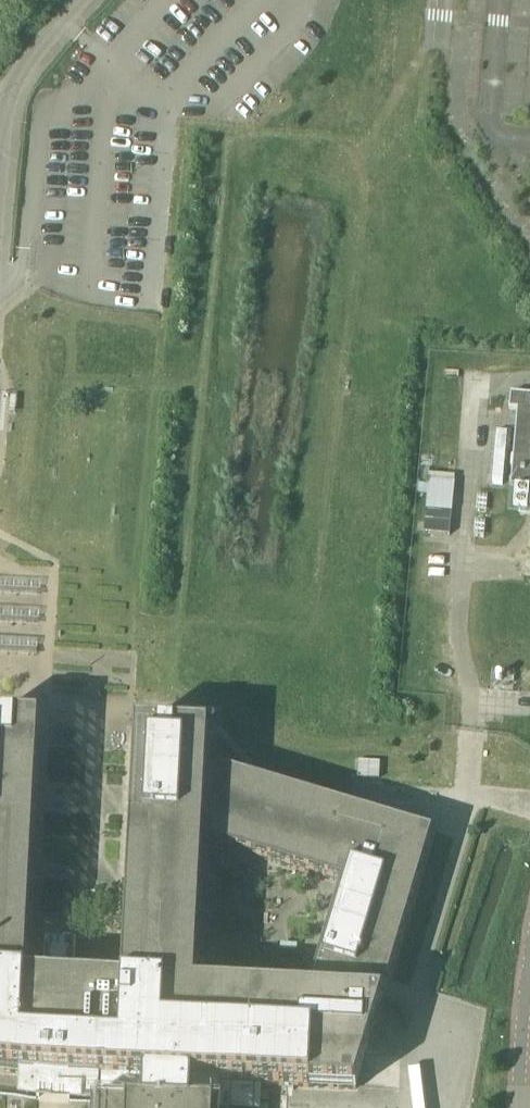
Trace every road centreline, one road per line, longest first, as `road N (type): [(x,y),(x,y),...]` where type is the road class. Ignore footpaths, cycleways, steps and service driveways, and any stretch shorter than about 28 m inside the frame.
road 1 (residential): [(519,1107),(529,964)]

